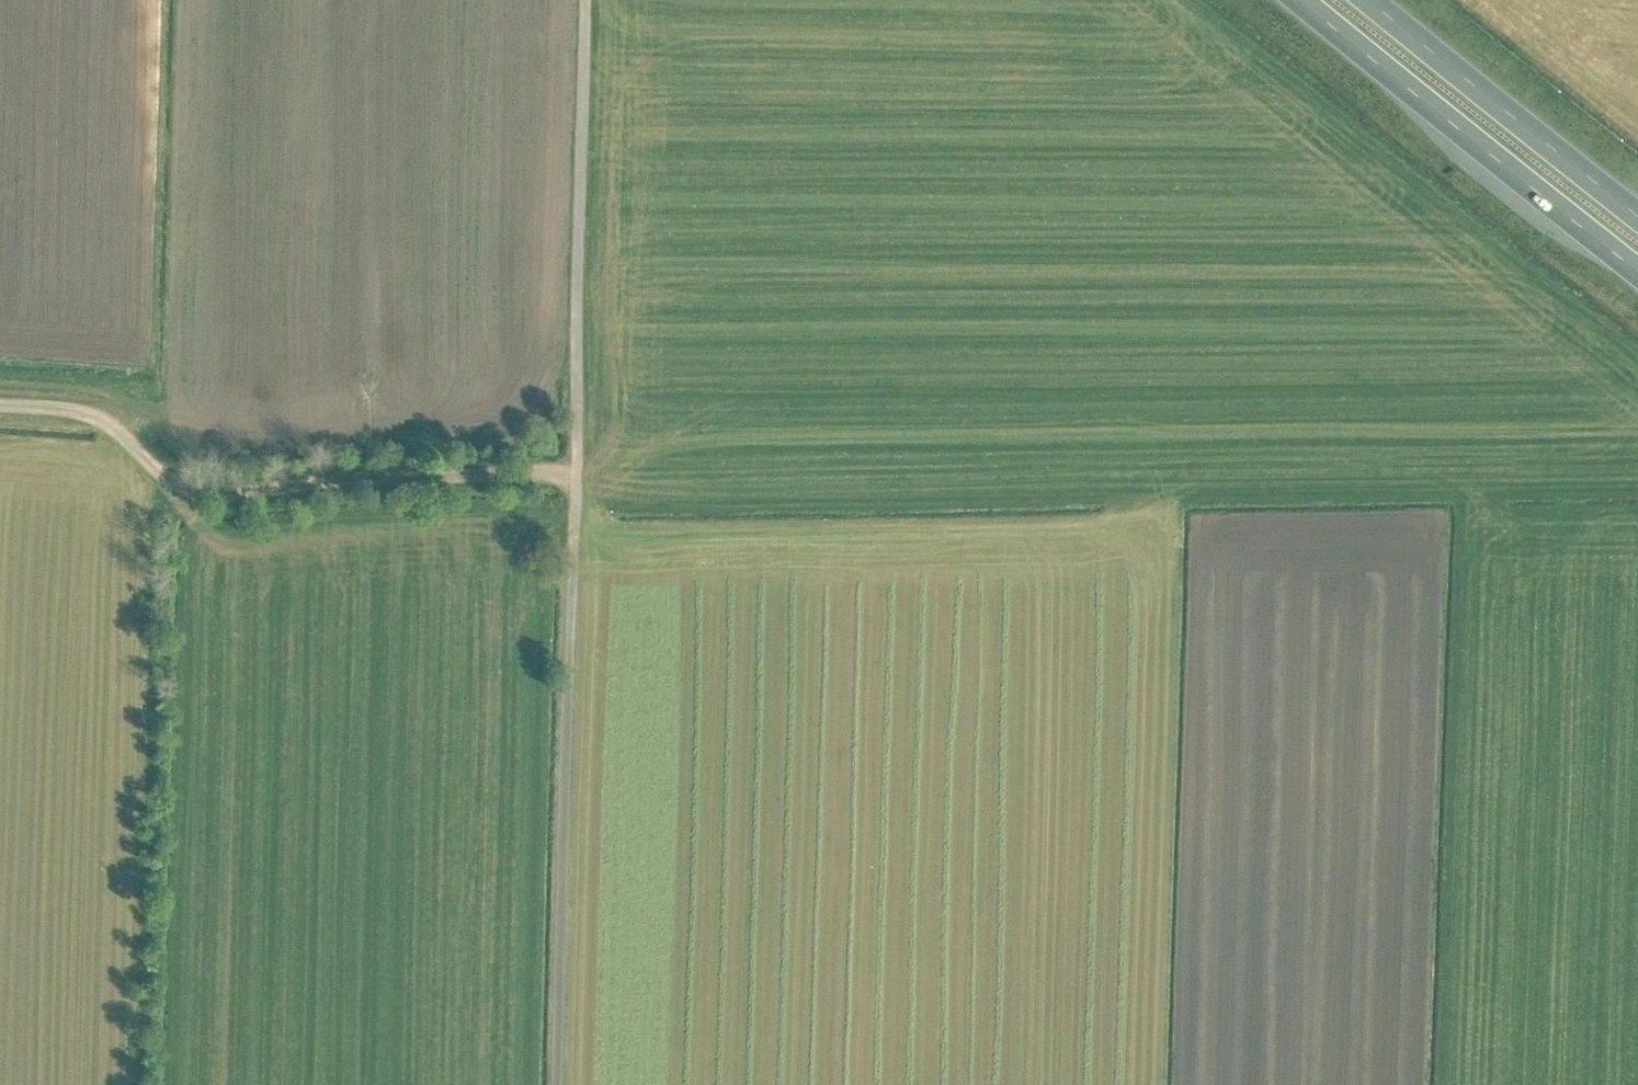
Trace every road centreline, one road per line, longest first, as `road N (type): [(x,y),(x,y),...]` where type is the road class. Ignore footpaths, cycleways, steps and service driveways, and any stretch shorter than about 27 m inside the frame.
road 1 (trunk): [(1301,0),(1637,273)]
road 2 (trunk): [(1637,216),(1371,0)]

